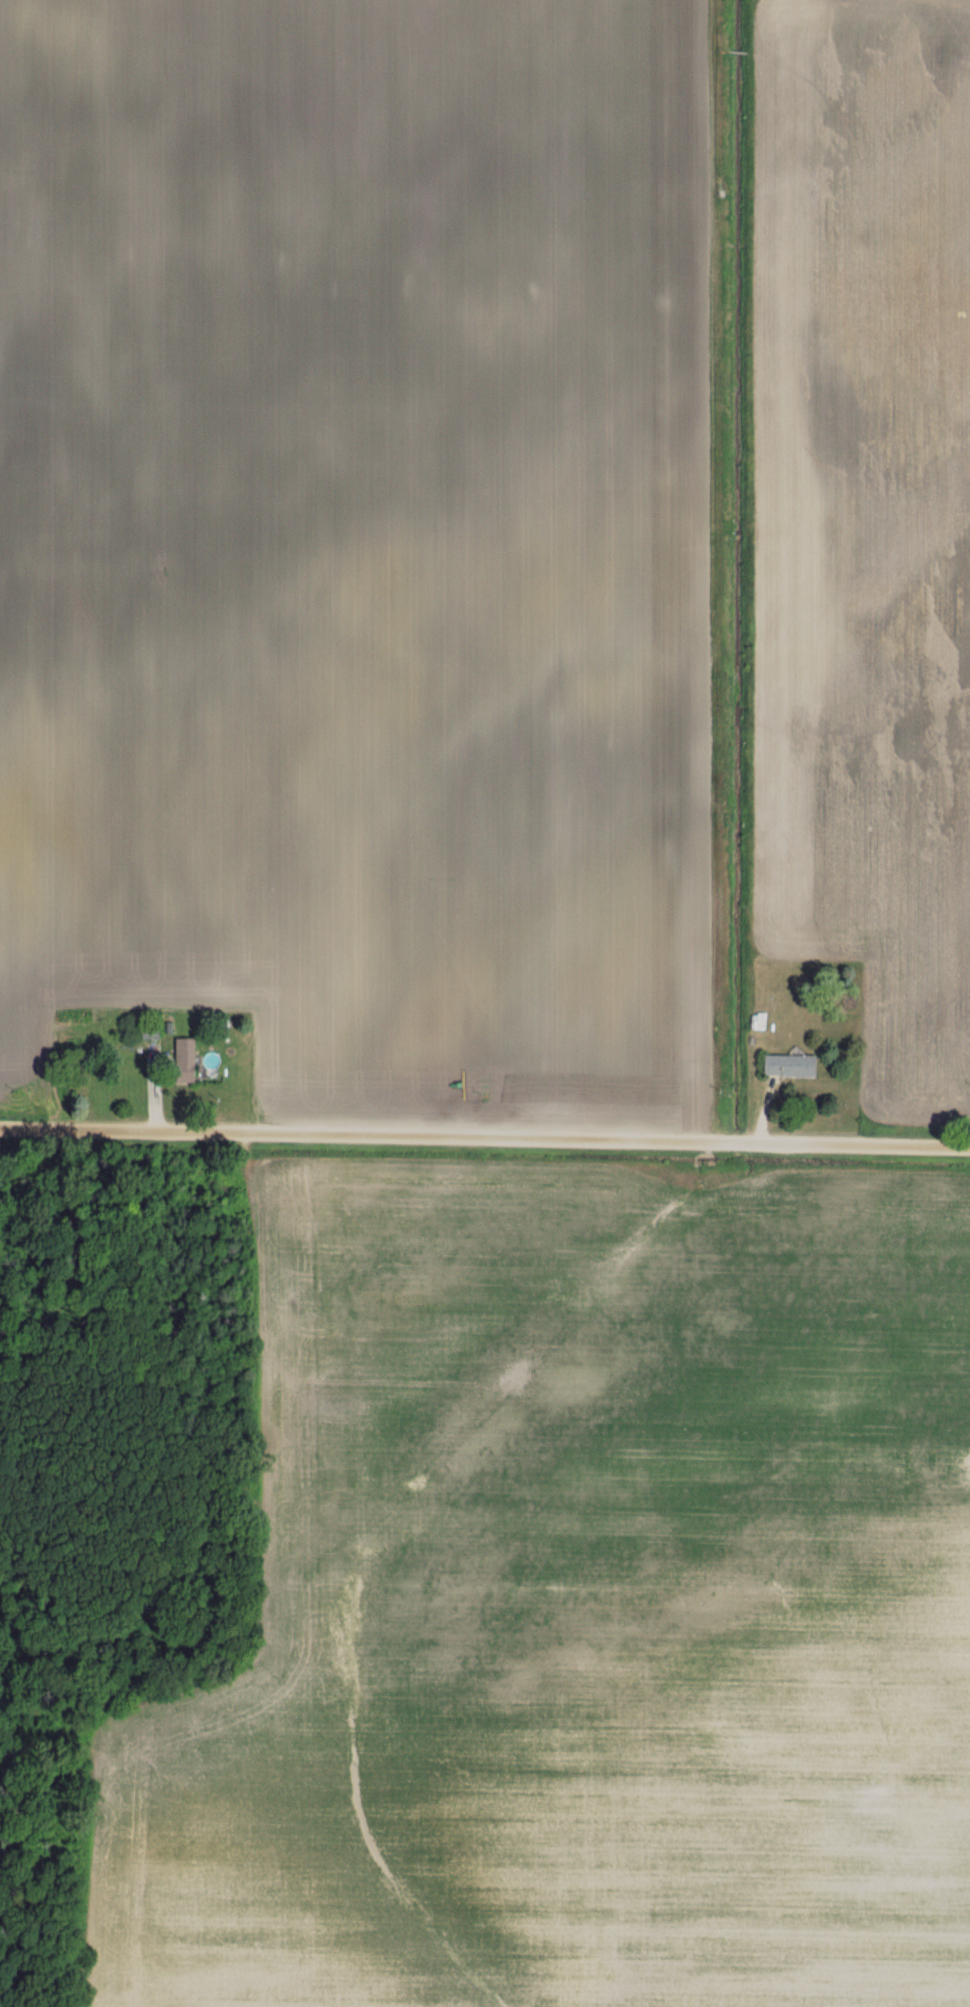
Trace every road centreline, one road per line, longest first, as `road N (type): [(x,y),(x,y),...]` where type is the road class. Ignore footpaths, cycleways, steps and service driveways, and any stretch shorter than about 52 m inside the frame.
road 1 (residential): [(969,1146),(0,1127)]

